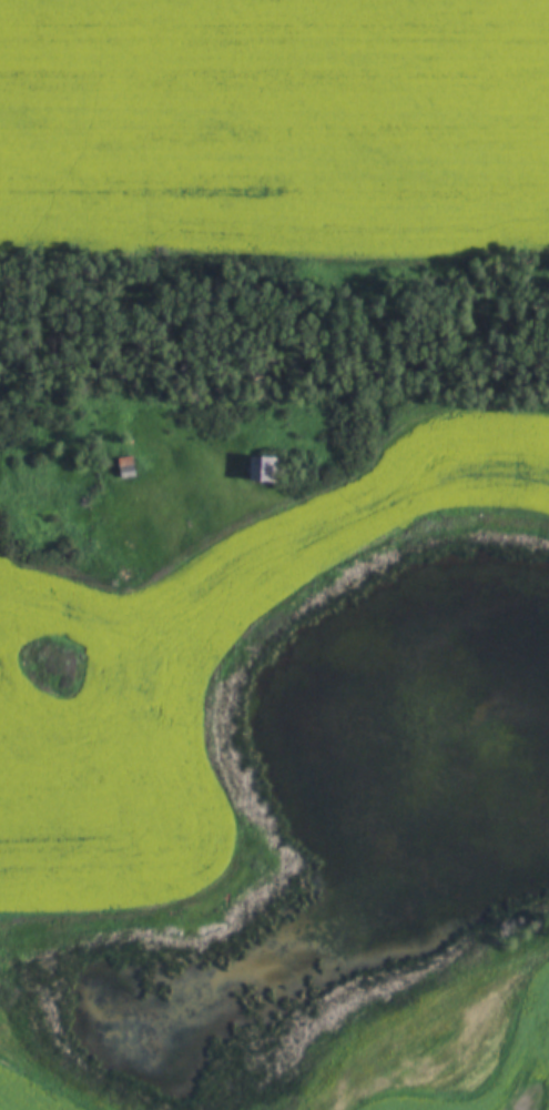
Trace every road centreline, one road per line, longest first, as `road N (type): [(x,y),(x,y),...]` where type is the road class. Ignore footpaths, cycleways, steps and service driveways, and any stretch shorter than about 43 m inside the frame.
road 1 (track): [(548,409),(413,405),(379,471),(281,512)]

